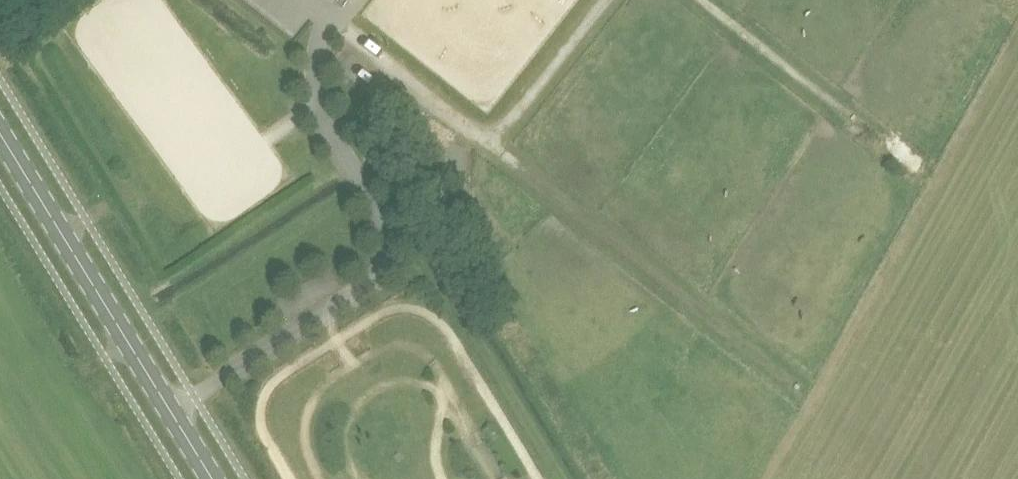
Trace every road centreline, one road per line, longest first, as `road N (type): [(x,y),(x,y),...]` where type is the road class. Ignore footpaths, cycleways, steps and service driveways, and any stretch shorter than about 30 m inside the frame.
road 1 (track): [(330,29),(803,388)]
road 2 (secondary): [(211,478),(0,136)]
road 3 (track): [(705,0),(926,171)]
road 4 (track): [(485,147),(597,0)]

